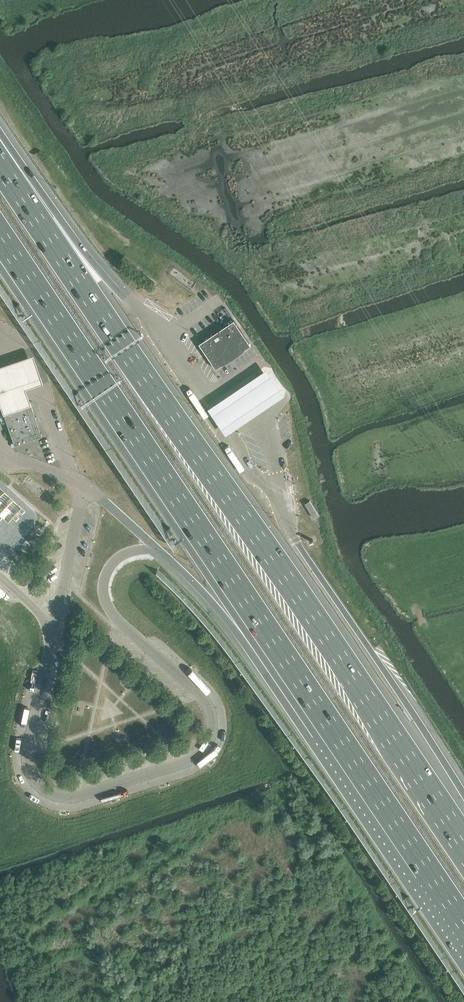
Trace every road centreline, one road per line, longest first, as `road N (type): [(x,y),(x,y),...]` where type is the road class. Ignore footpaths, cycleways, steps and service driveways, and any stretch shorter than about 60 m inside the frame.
road 1 (motorway): [(463,844),(0,165)]
road 2 (motorway): [(0,236),(259,619)]
road 3 (motorway): [(259,619),(463,923)]
road 4 (motorway): [(463,795),(295,540)]
road 5 (motorway): [(125,299),(0,132)]
road 6 (motorway): [(158,549),(202,591),(259,619)]

